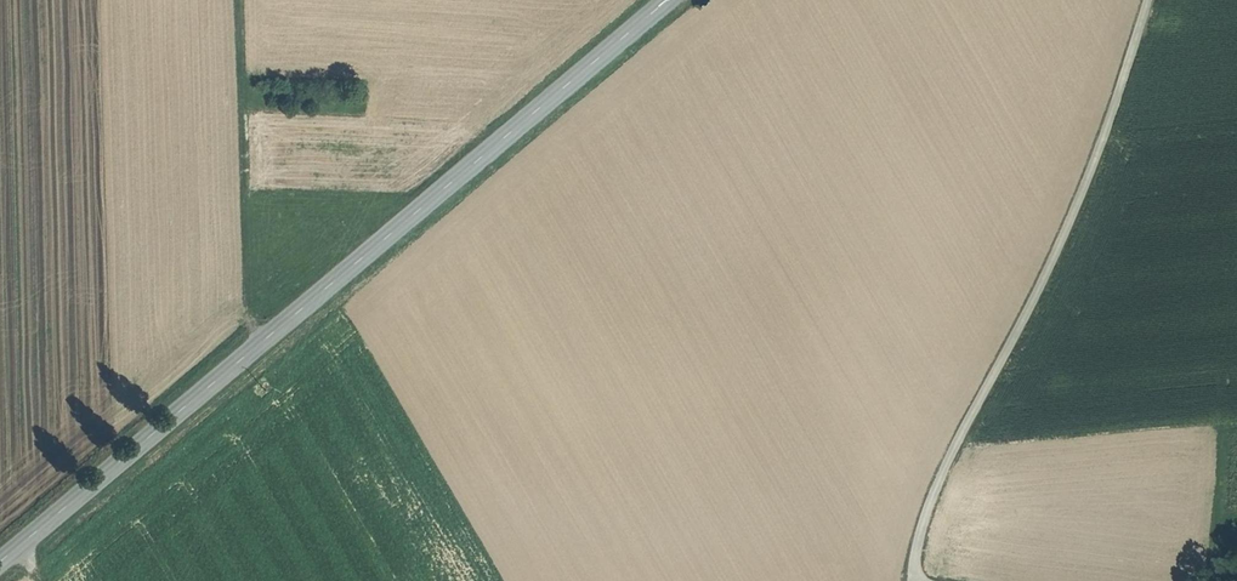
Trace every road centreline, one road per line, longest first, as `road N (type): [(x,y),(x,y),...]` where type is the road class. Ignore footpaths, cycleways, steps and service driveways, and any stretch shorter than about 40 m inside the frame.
road 1 (secondary): [(0,562),(667,0)]
road 2 (track): [(912,580),(928,504),(1048,274),(1113,112),(1146,0)]
road 3 (track): [(1210,580),(1221,422)]

